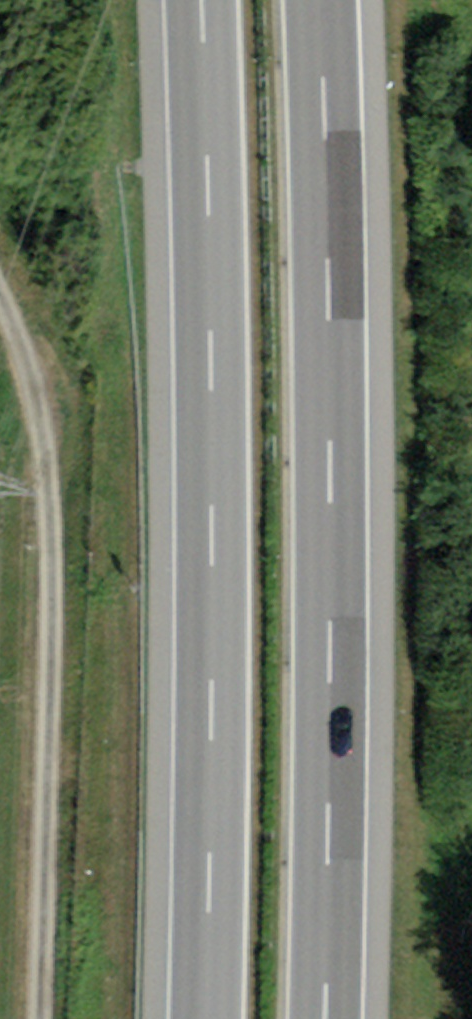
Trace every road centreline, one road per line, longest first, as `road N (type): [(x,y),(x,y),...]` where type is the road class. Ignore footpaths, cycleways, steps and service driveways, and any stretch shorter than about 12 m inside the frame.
road 1 (motorway): [(200,0),(221,678),(212,1018)]
road 2 (motorway): [(327,1018),(335,680),(317,0)]
road 3 (track): [(28,1018),(51,406),(0,294)]

